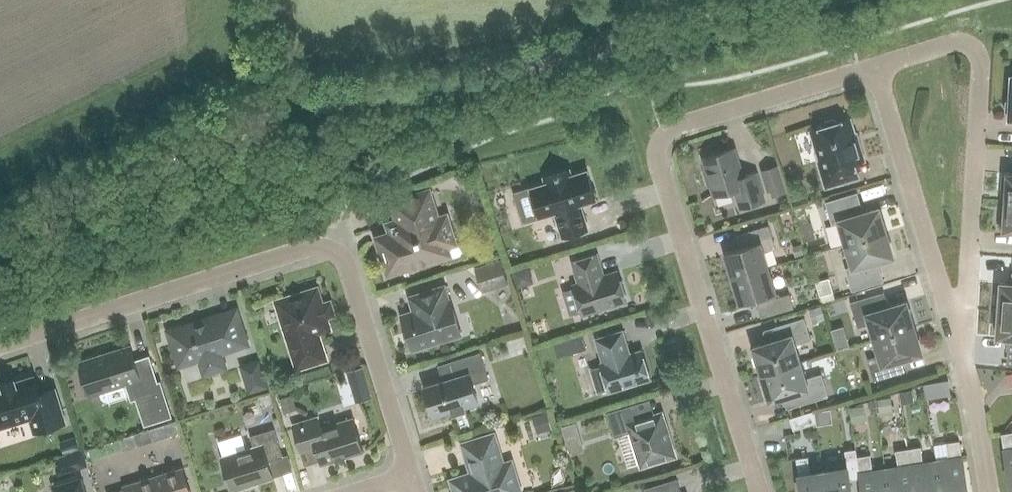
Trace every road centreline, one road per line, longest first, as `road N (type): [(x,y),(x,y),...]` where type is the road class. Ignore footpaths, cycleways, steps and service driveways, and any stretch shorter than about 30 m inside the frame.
road 1 (unclassified): [(0,246),(214,144),(305,110),(773,0)]
road 2 (residential): [(0,344),(302,248),(329,247),(348,263),(412,476)]
road 3 (residential): [(872,74),(664,135),(657,158),(760,491)]
road 4 (residential): [(959,361),(981,52),(955,45),(872,74)]
road 5 (residential): [(872,74),(959,361)]
road 6 (residential): [(959,361),(988,491)]

